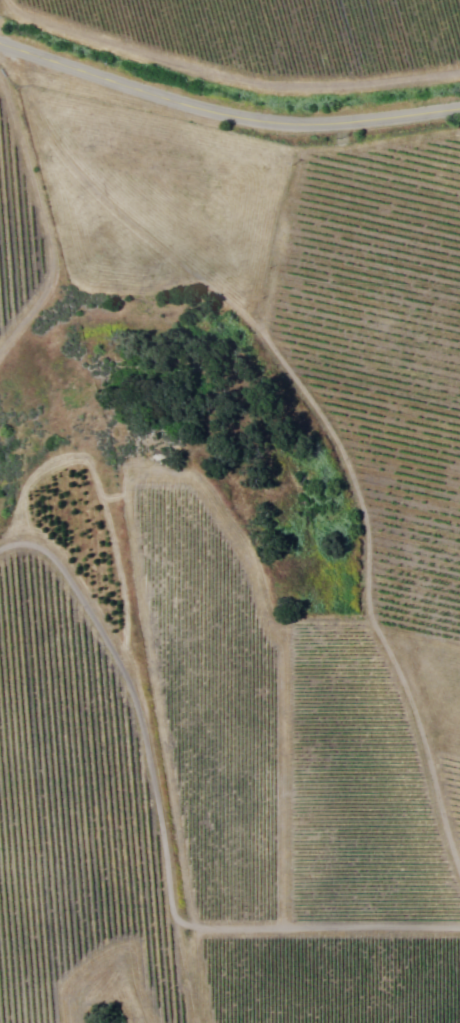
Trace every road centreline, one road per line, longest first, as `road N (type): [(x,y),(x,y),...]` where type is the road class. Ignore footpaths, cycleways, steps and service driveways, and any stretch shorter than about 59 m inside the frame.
road 1 (tertiary): [(0,52),(238,126),(351,129),(459,115)]

